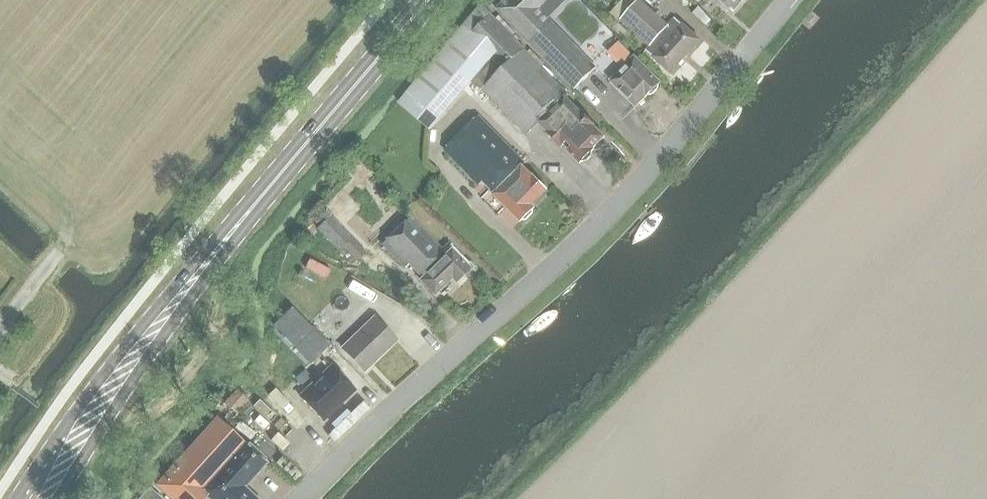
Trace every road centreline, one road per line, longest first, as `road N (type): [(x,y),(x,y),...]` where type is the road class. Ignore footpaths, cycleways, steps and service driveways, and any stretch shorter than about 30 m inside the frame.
road 1 (residential): [(785,0),(543,273),(300,498)]
road 2 (primary): [(28,498),(426,0)]

